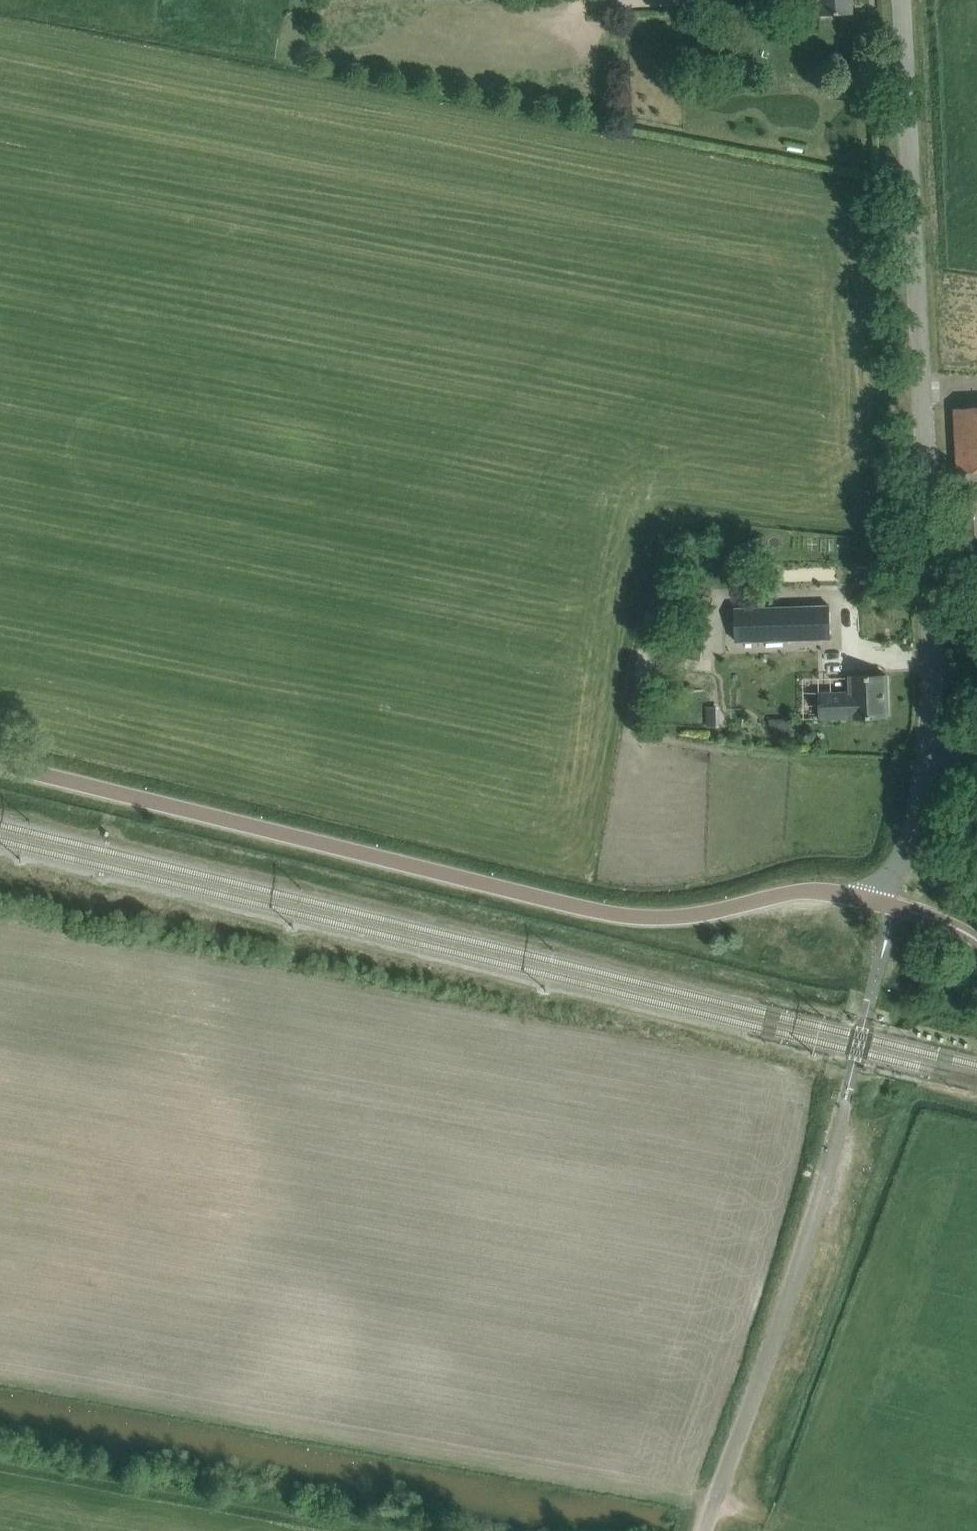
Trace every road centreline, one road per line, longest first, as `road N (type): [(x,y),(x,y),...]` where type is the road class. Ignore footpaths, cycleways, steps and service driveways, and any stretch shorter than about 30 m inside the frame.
road 1 (unclassified): [(878,902),(808,891),(700,912),(621,916),(0,764)]
road 2 (unclassified): [(928,758),(932,541),(902,0)]
road 3 (unclassified): [(703,1530),(821,1197),(846,1095)]
road 4 (unclassified): [(878,902),(912,835),(928,758)]

